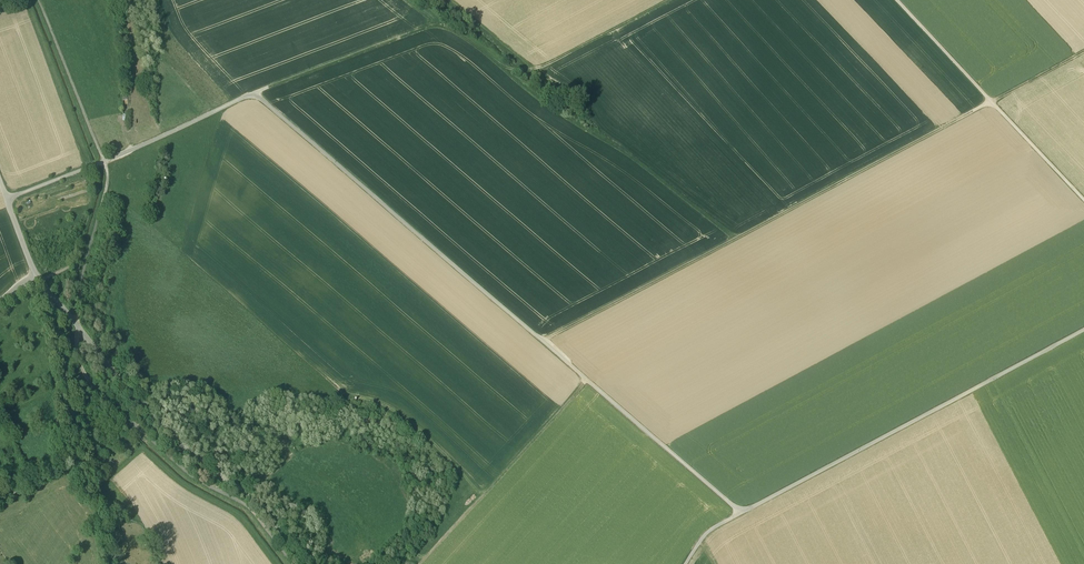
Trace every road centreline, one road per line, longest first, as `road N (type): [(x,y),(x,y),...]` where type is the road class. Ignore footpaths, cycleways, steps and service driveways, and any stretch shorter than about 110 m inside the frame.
road 1 (track): [(106,163),(257,98),(741,513)]
road 2 (track): [(547,346),(994,106)]
road 3 (residential): [(0,177),(51,297),(303,563)]
road 4 (track): [(257,98),(443,29),(507,68),(539,72),(450,0)]
road 5 (track): [(1083,330),(741,513)]
road 6 (track): [(741,241),(644,165),(567,122),(507,68)]
road 7 (track): [(1083,200),(896,0)]
road 8 (track): [(589,384),(426,563)]
road 9 (track): [(111,563),(67,385)]
road 10 (track): [(539,72),(680,0)]
road 11 (track): [(192,452),(212,448),(245,473),(267,474),(287,443),(257,423)]

